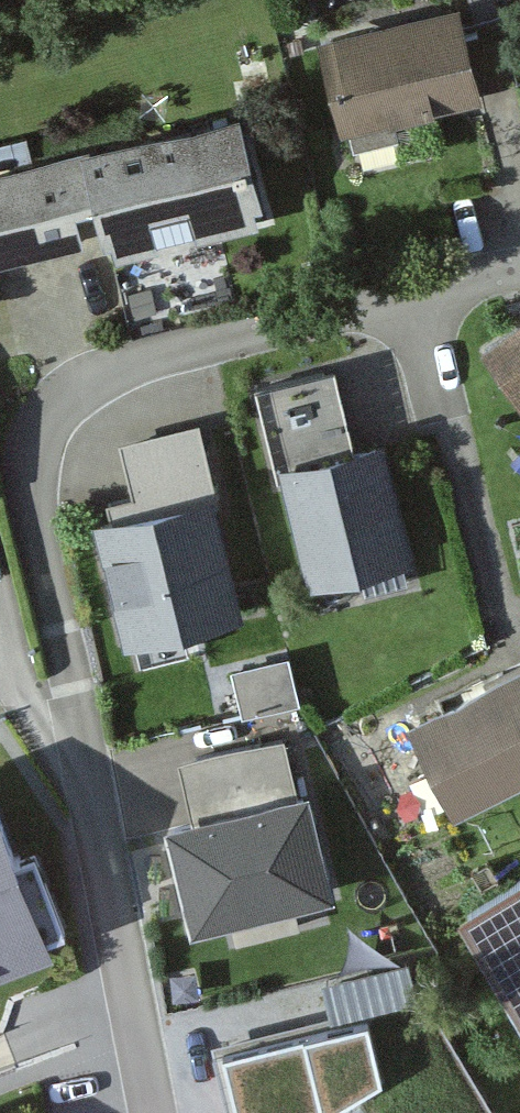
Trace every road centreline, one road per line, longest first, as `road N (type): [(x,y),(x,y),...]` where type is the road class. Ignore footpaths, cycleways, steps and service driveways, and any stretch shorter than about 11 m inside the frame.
road 1 (residential): [(158,1112),(48,547),(35,463),(50,421),(70,391),(142,359),(519,270)]

